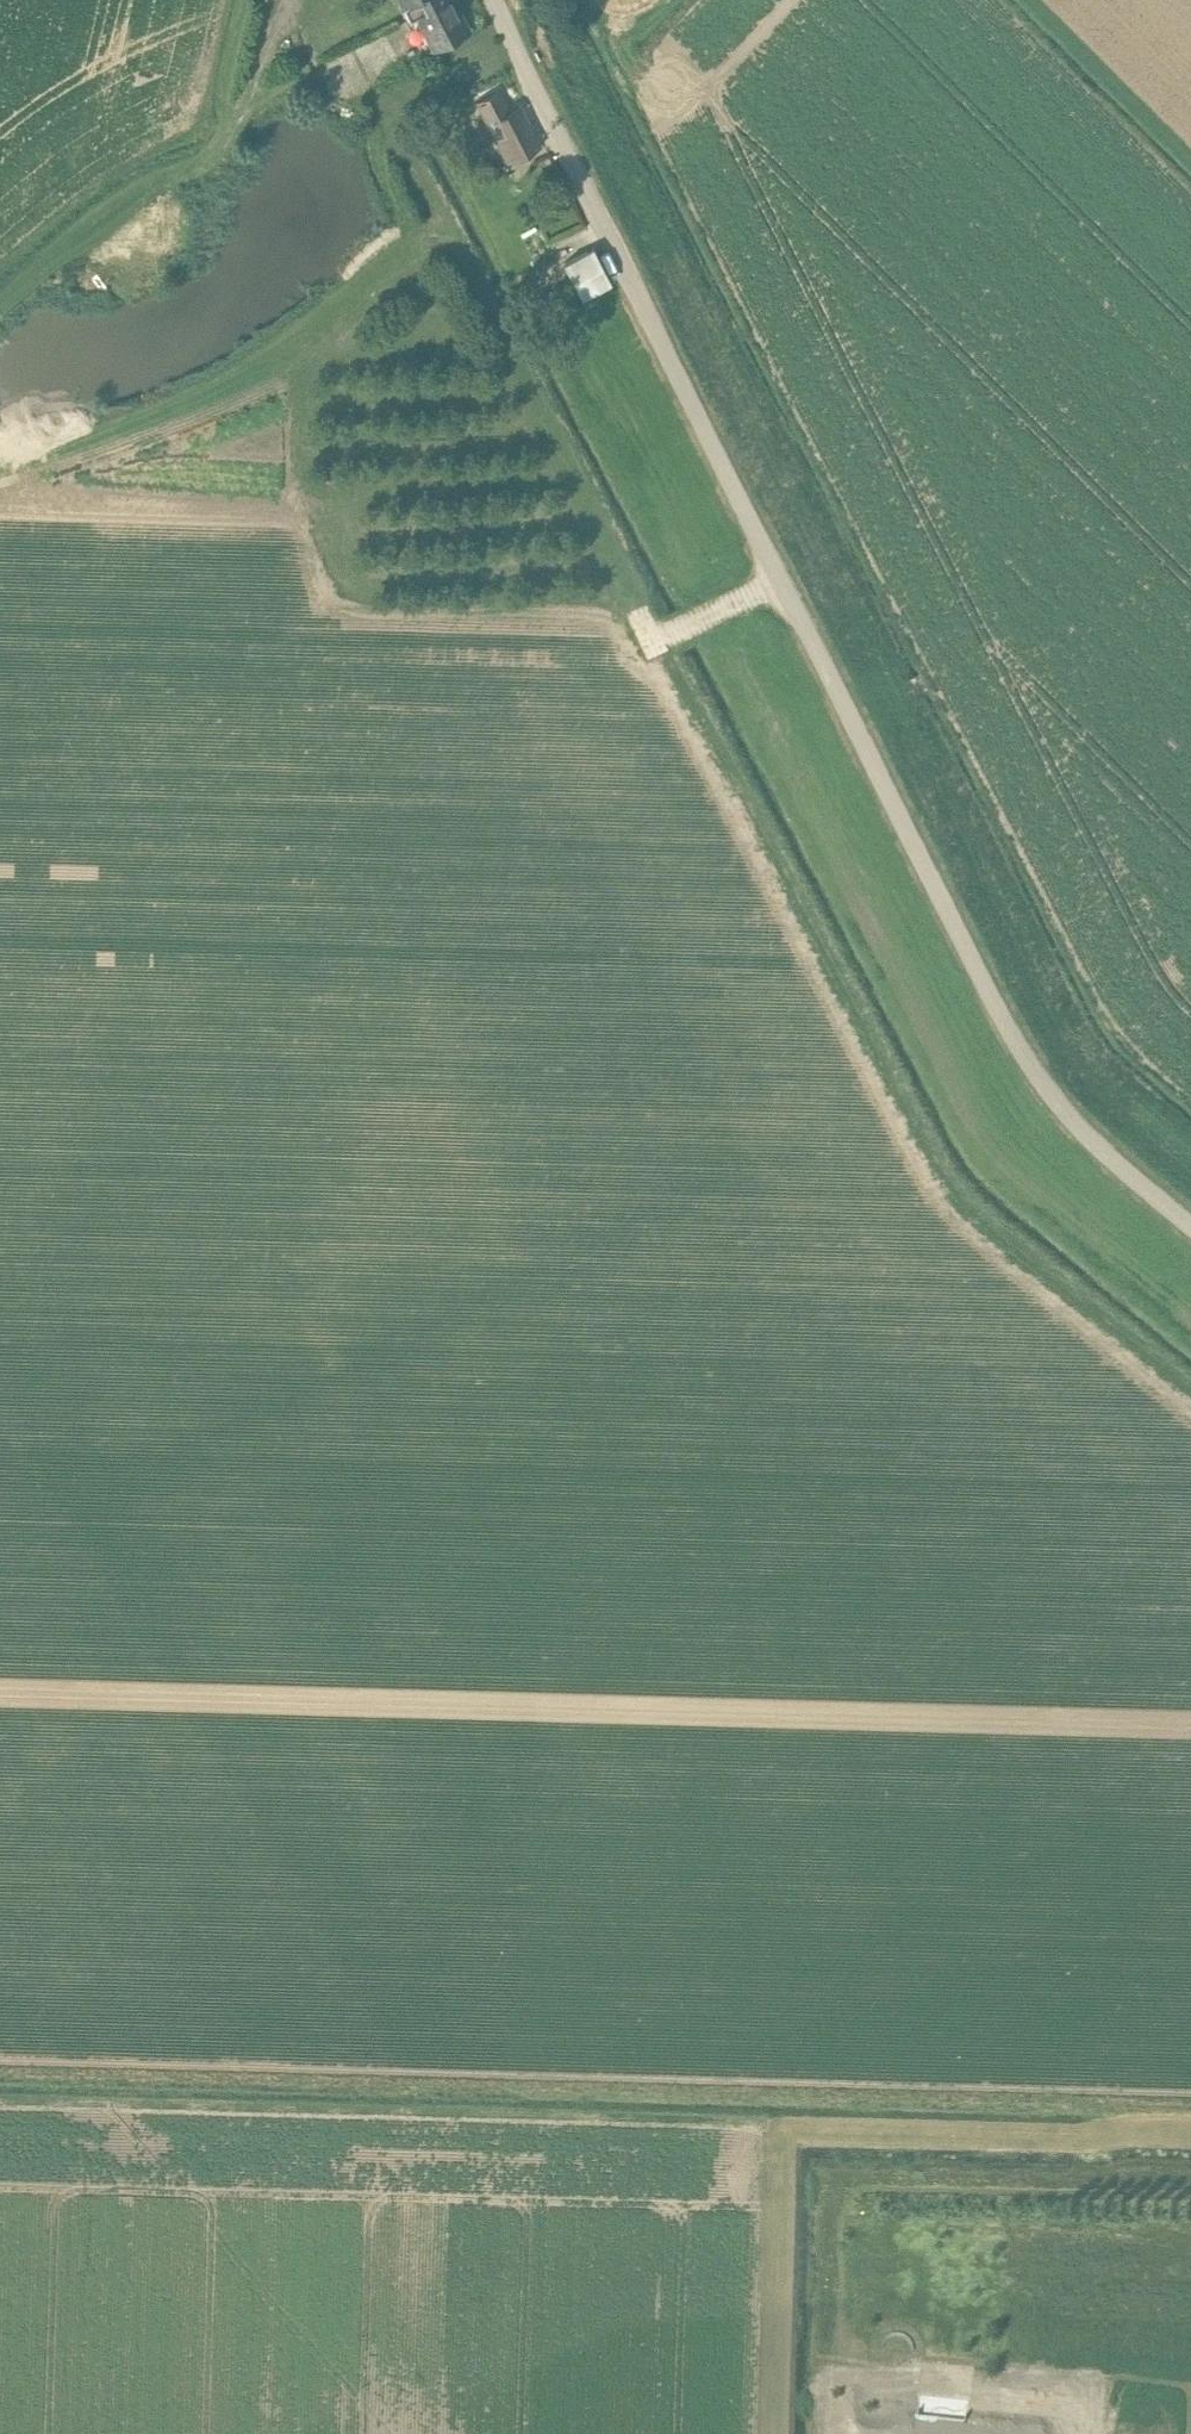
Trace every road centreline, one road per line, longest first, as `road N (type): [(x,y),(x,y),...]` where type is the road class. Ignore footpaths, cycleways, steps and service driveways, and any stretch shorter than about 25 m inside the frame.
road 1 (unclassified): [(1190,1226),(1066,1113),(1007,1028),(521,62)]
road 2 (track): [(1190,2132),(0,2102)]
road 3 (track): [(0,300),(85,226),(210,147),(220,129),(238,0)]
road 4 (track): [(220,129),(295,0)]
road 5 (track): [(652,642),(779,580)]

